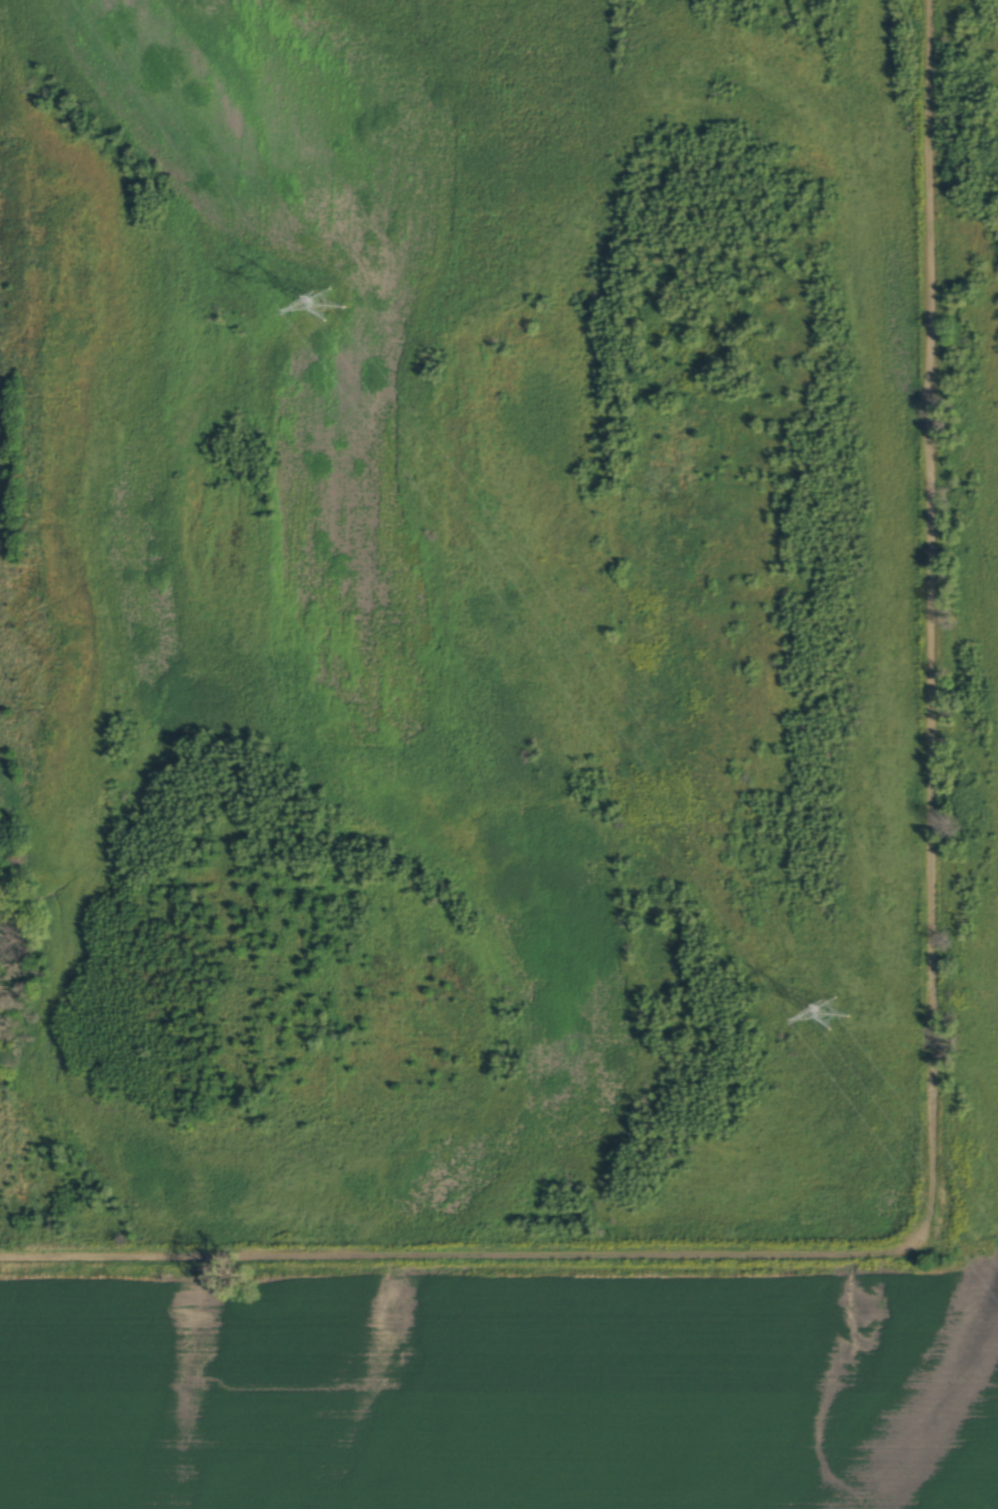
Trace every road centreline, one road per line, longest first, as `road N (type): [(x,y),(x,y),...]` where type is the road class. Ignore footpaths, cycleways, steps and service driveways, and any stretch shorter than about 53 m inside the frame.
road 1 (residential): [(925,1263),(934,1263),(935,1229),(933,0)]
road 2 (residential): [(0,1261),(925,1263)]

